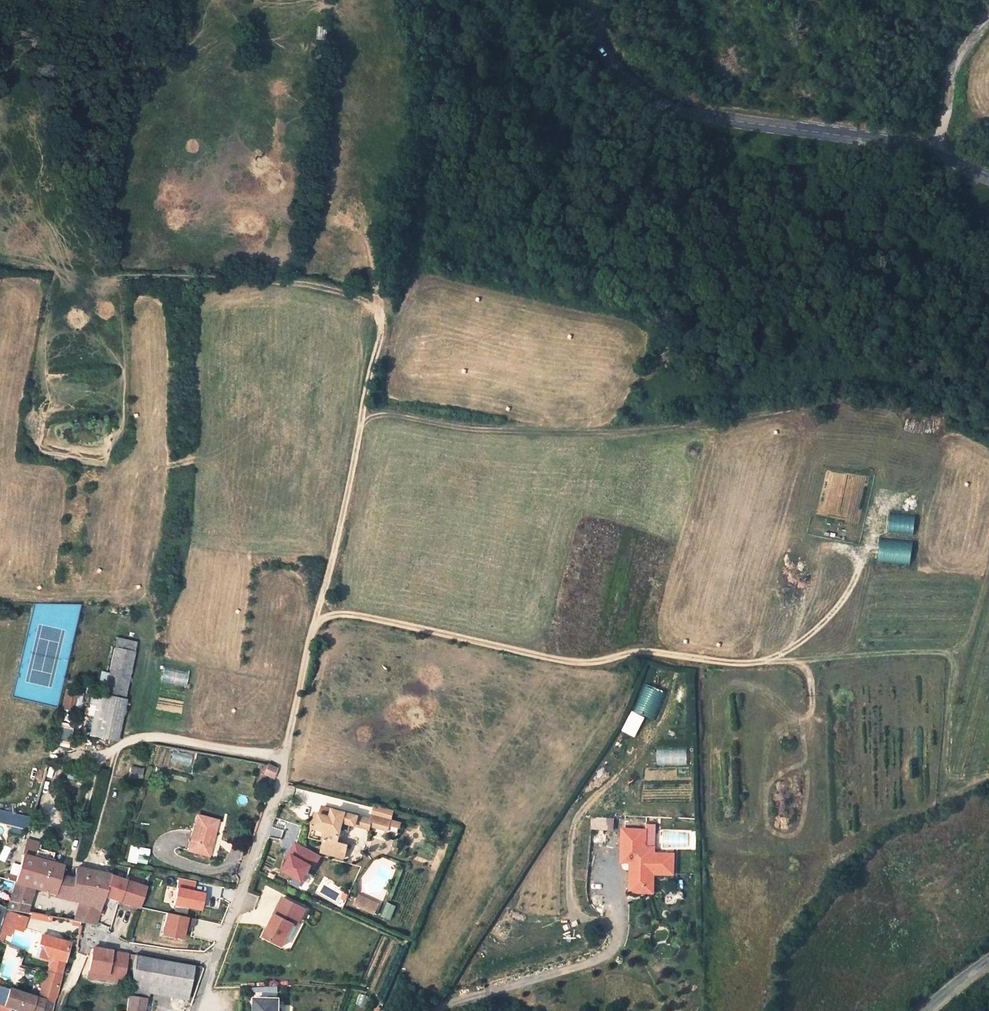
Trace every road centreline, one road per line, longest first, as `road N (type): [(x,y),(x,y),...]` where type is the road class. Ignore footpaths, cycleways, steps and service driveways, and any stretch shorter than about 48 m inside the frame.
road 1 (track): [(285,759),(311,630),(321,617),(351,615),(552,659),(591,663),(644,651),(735,664),(802,661),(813,674),(820,804)]
road 2 (track): [(311,630),(359,427),(372,418),(391,413),(498,431),(652,432),(808,408)]
road 3 (tertiary): [(936,162),(859,140),(658,104),(604,53),(577,0)]
road 4 (residential): [(285,759),(215,962)]
road 5 (residential): [(936,162),(954,69),(988,20)]
road 6 (residential): [(88,940),(215,962)]

